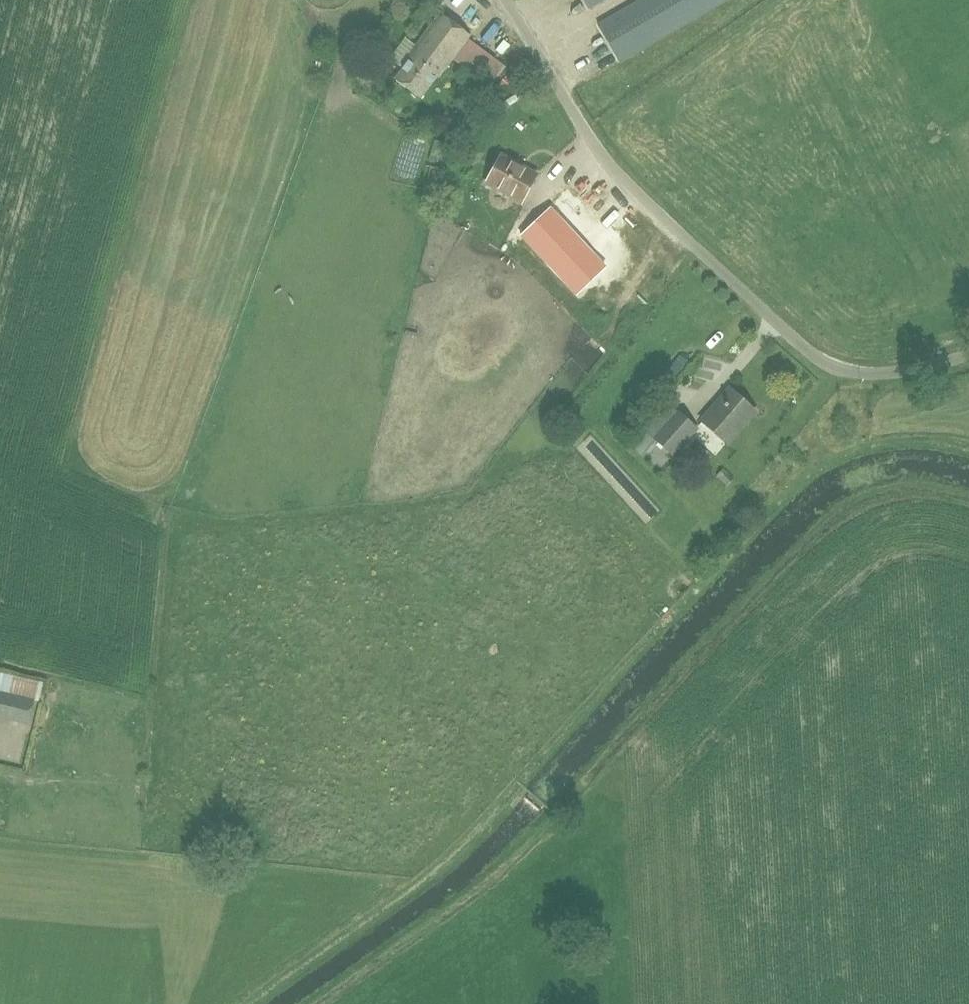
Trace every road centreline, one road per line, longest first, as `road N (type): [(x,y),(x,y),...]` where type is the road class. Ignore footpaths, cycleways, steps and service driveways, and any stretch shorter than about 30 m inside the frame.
road 1 (unclassified): [(503,0),(618,174),(813,355),(840,370),(883,374),(968,355)]

